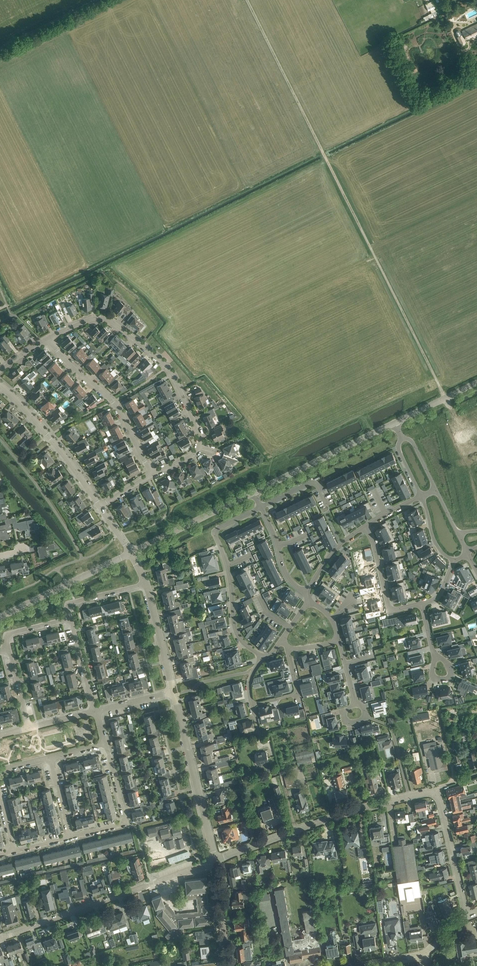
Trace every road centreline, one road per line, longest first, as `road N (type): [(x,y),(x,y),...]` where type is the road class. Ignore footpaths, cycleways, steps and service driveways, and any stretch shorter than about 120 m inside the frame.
road 1 (track): [(445,398),(247,0)]
road 2 (residential): [(215,860),(371,805),(437,793)]
road 3 (residential): [(0,939),(215,860)]
road 4 (residential): [(47,339),(92,319),(117,325),(167,367),(199,446)]
road 5 (residential): [(152,475),(117,407),(47,339)]
road 6 (unclassified): [(215,860),(171,692)]
road 7 (unclassified): [(100,506),(0,384)]
road 8 (unclassified): [(254,492),(394,422)]
road 9 (unclassified): [(0,617),(130,553)]
road 10 (residential): [(70,838),(125,823),(105,744)]
road 11 (unclassified): [(130,553),(254,492)]
road 12 (residential): [(215,532),(234,627),(263,656)]
road 13 (residential): [(437,793),(467,916)]

